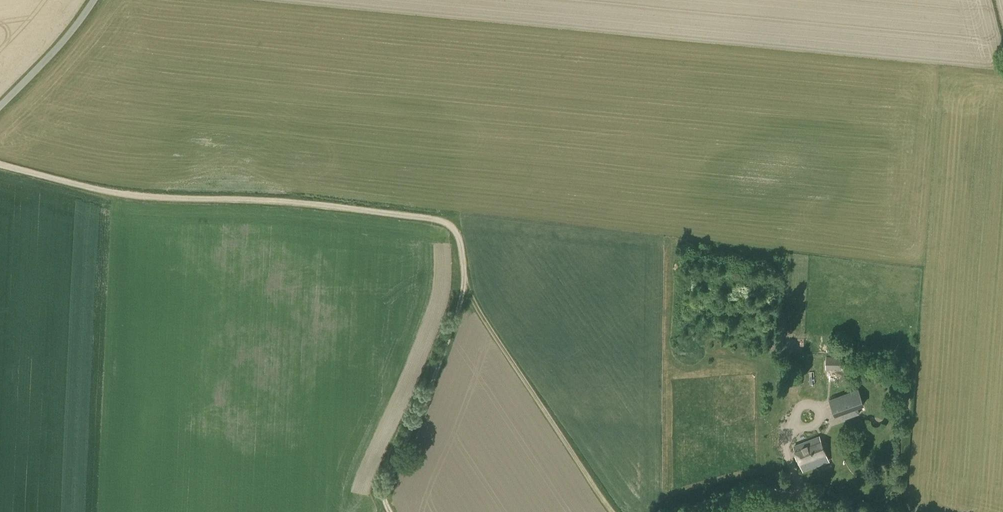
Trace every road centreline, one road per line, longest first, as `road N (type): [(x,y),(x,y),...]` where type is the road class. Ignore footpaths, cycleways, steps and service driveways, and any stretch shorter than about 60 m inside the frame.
road 1 (track): [(0,164),(104,193),(306,205),(454,227),(465,290),(384,474),(381,494),(391,511)]
road 2 (track): [(465,290),(612,511)]
road 3 (track): [(690,511),(765,489),(847,511)]
road 4 (unclassified): [(0,106),(95,0)]

